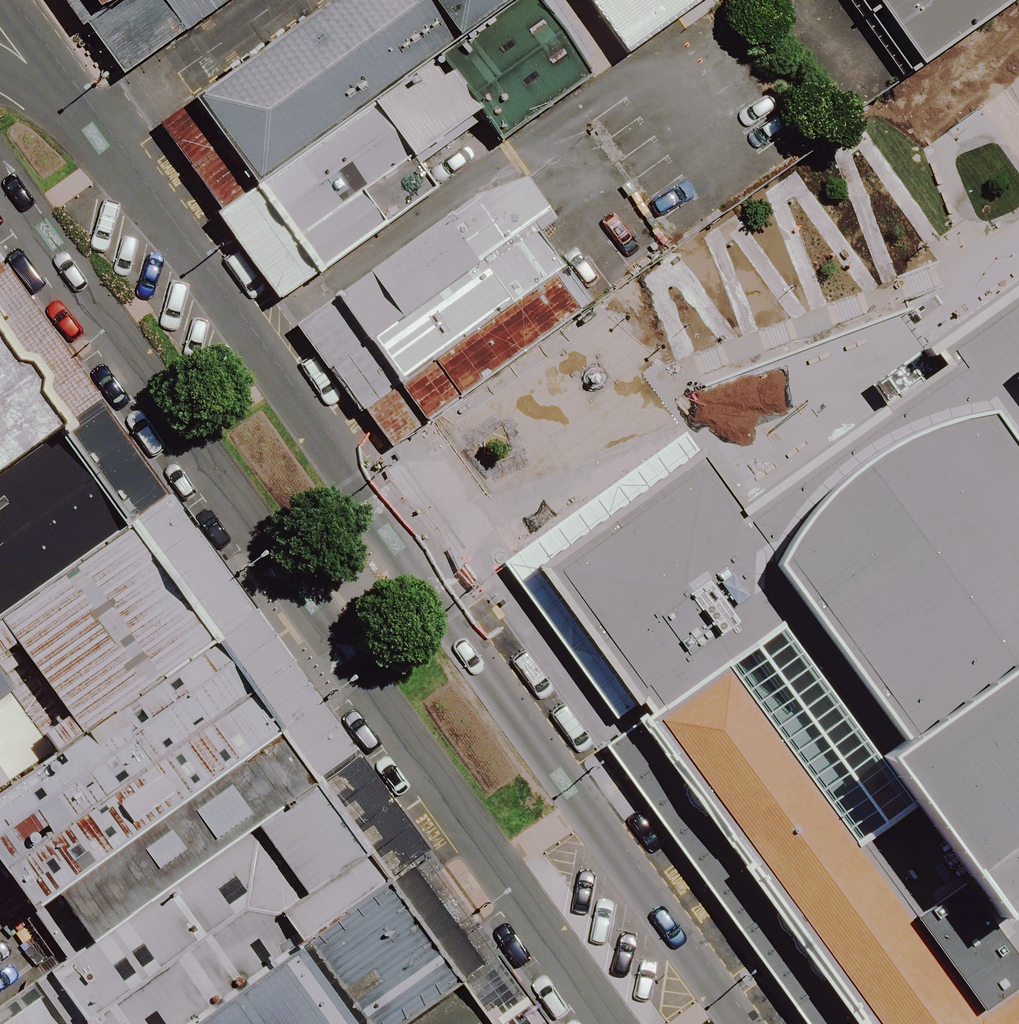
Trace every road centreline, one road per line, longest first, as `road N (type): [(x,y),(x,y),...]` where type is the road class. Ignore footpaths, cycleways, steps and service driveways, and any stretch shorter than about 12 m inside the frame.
road 1 (tertiary): [(90,134),(251,341),(394,554),(742,1023)]
road 2 (tertiary): [(608,1023),(303,609),(0,176)]
road 3 (tertiary): [(2,0),(90,134)]

